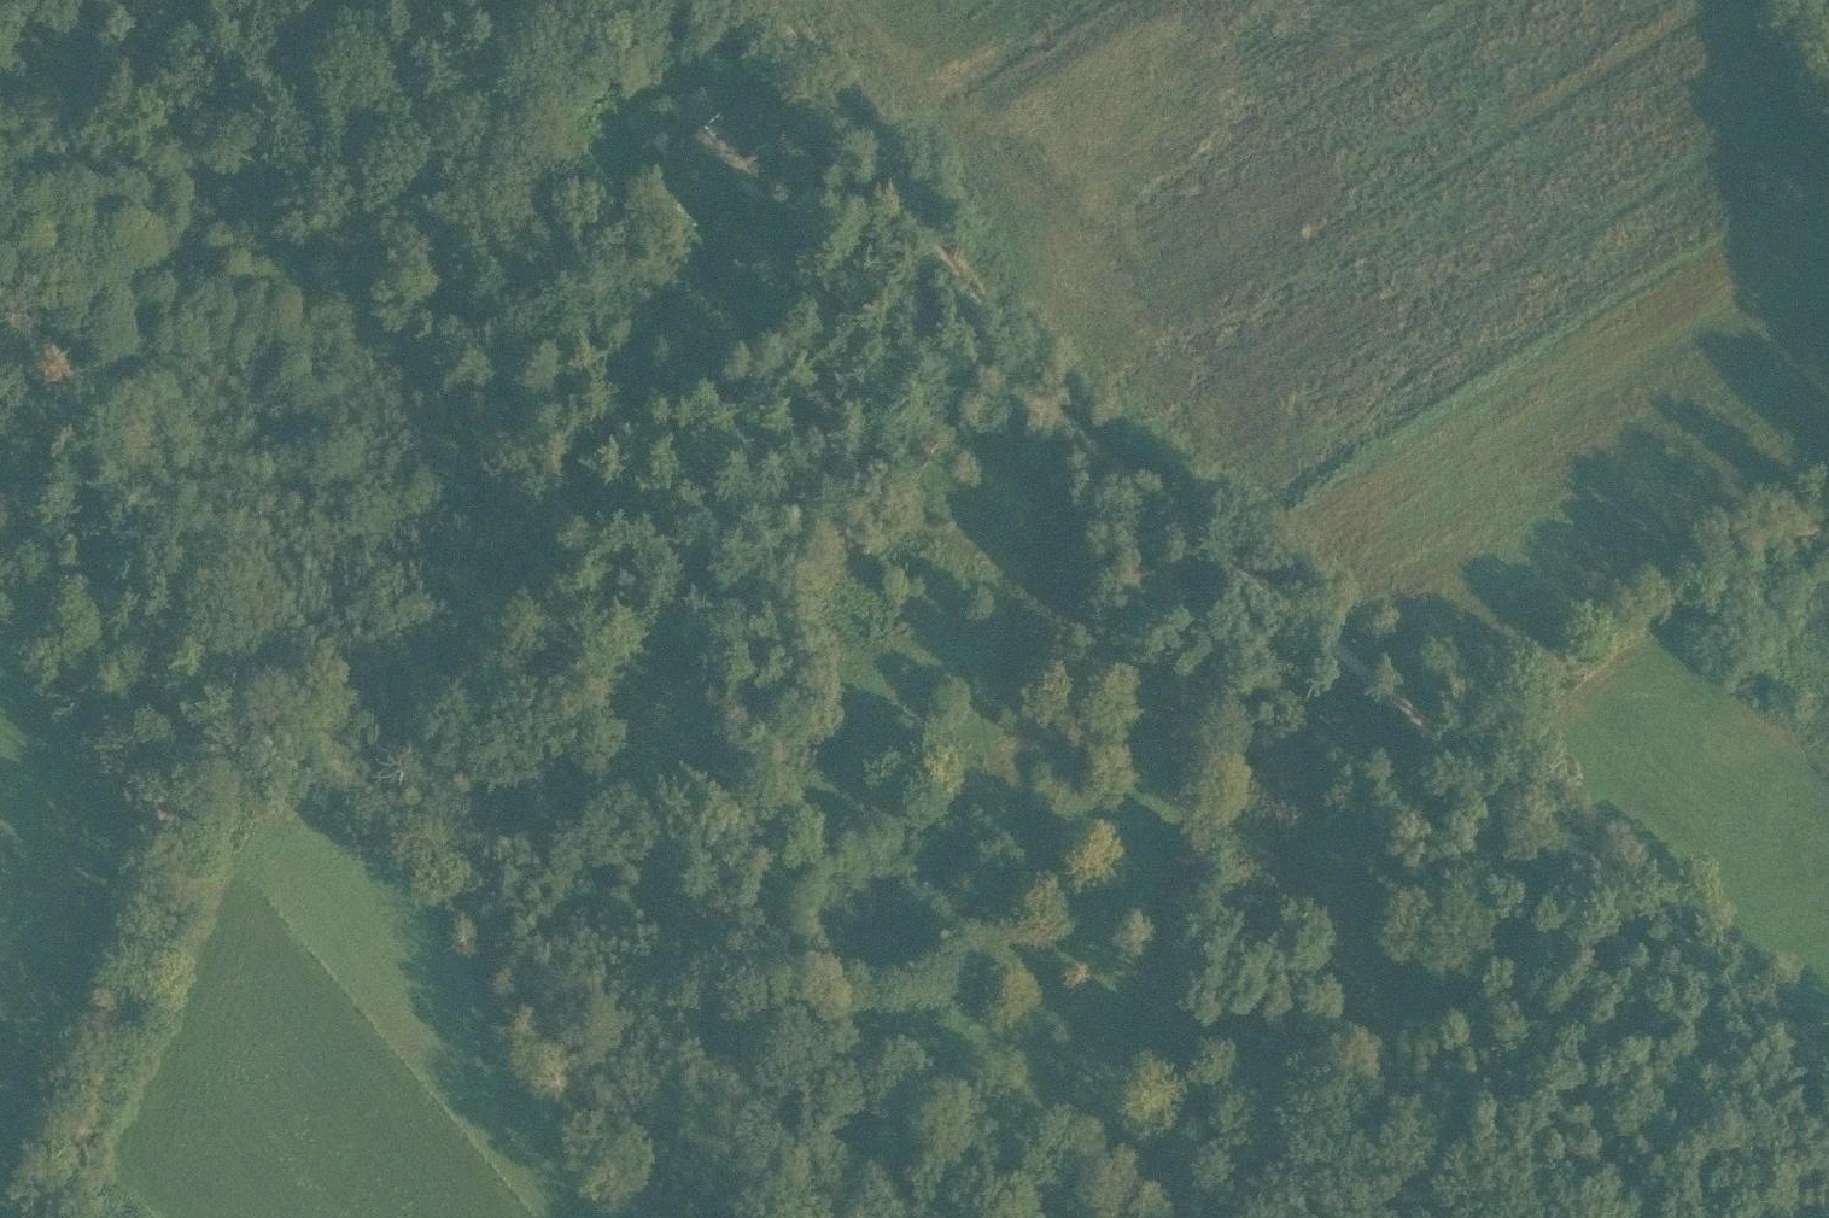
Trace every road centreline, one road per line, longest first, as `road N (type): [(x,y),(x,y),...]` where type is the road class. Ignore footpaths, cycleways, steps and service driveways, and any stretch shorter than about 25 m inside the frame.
road 1 (track): [(1828,1066),(1234,567),(1067,418),(997,335)]
road 2 (track): [(0,586),(169,815),(178,842),(178,872),(55,1217)]
road 3 (unclassified): [(997,335),(766,0)]

